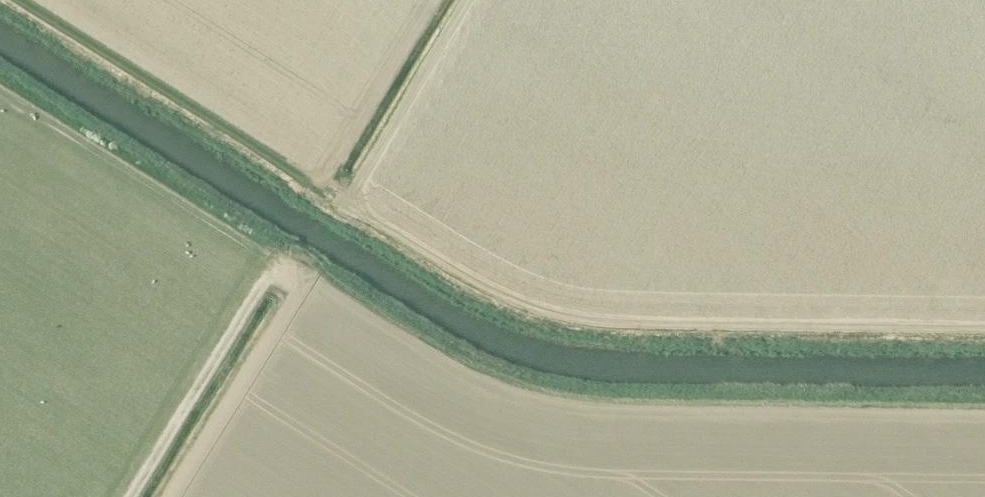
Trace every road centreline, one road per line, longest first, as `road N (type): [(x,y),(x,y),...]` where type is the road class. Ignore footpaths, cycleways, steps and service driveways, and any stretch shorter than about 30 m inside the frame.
road 1 (track): [(984,420),(656,416),(539,405),(454,373),(274,268),(131,496)]
road 2 (track): [(984,331),(579,322),(507,301),(332,196)]

